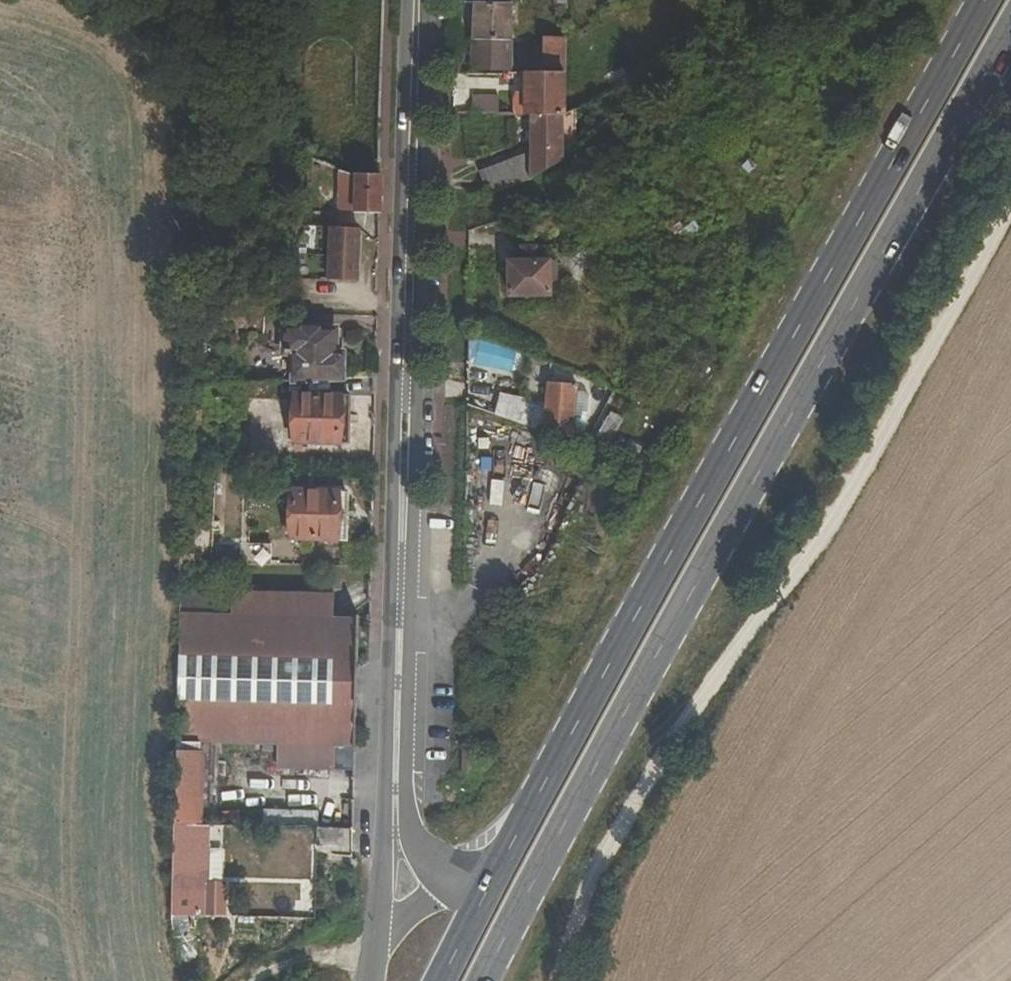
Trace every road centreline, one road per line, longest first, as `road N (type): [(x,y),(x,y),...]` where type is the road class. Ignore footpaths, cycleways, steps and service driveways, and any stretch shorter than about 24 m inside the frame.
road 1 (primary): [(484,980),(627,710),(1010,32)]
road 2 (primary): [(985,0),(507,856)]
road 3 (residential): [(421,0),(395,811)]
road 4 (residential): [(395,811),(373,980)]
road 5 (residential): [(507,856),(480,881),(452,878),(422,858),(395,811)]
road 6 (primary): [(507,856),(442,980)]
road 7 (track): [(379,931),(262,980)]

